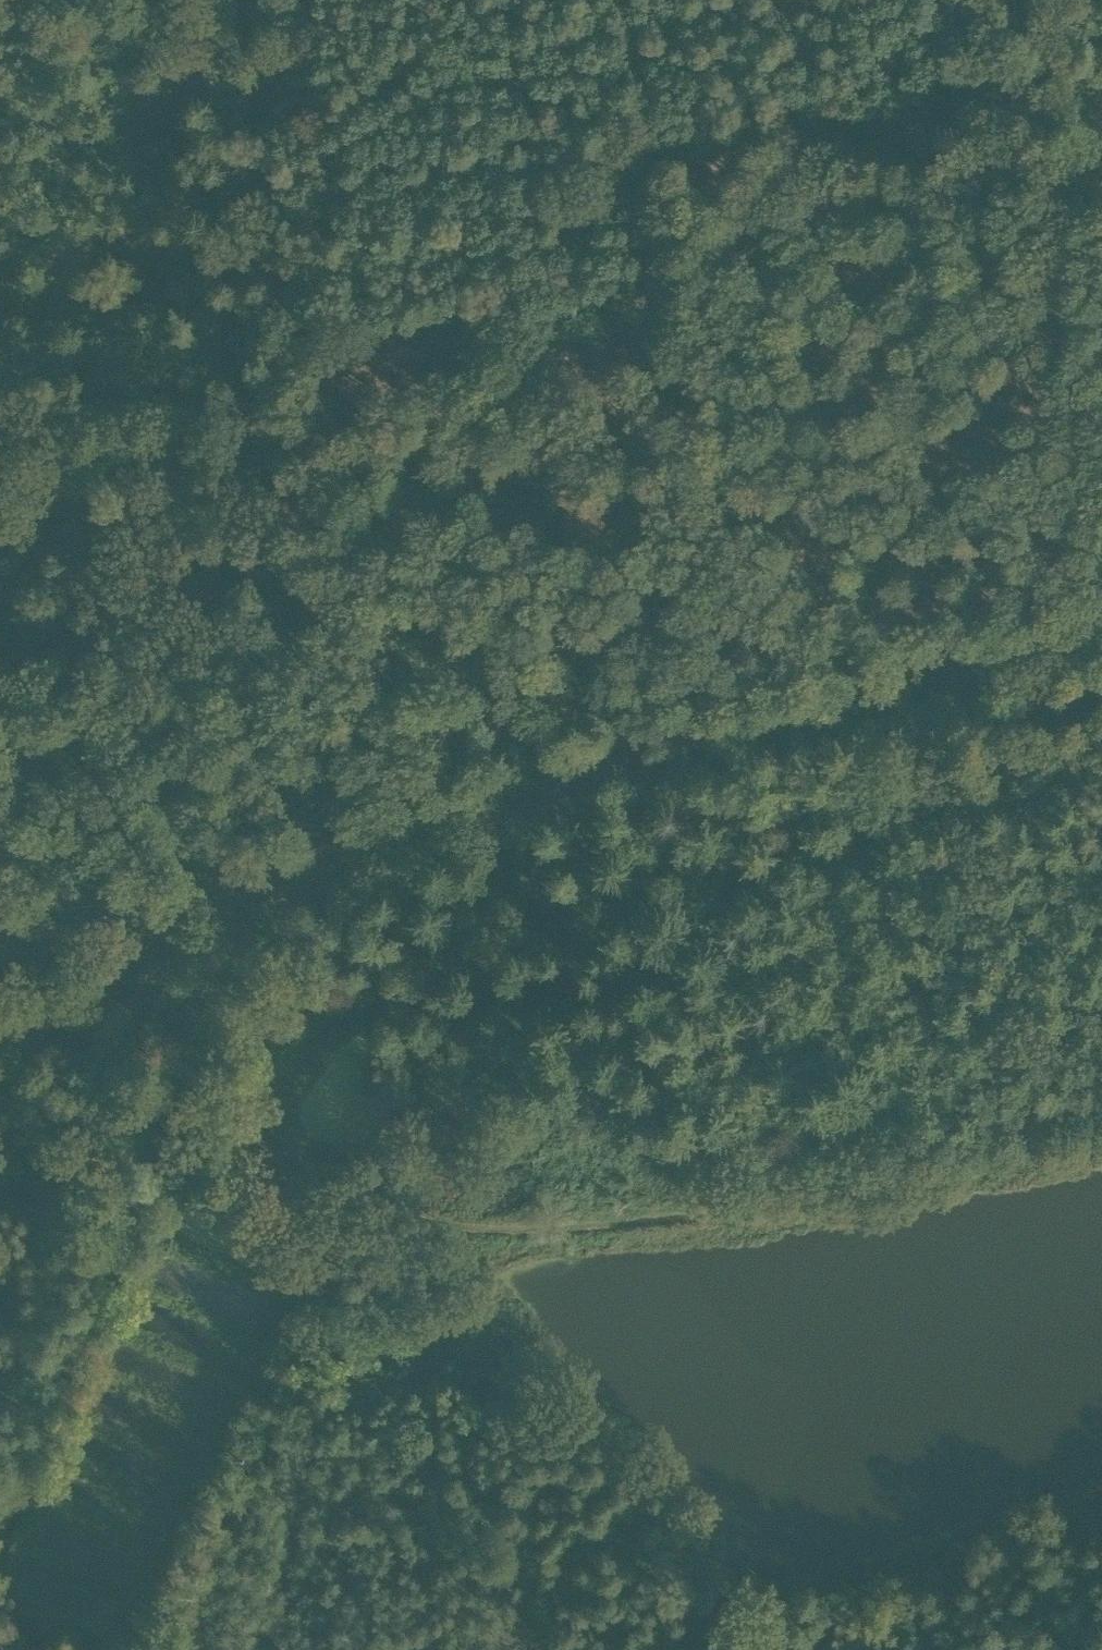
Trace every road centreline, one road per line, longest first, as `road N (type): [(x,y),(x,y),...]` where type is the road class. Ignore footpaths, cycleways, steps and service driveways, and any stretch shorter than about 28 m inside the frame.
road 1 (secondary): [(0,925),(122,914),(282,875),(1101,624)]
road 2 (track): [(1101,1146),(742,1208),(495,1230),(385,1216),(257,1168)]
road 3 (track): [(290,1180),(336,1232),(505,1336),(753,1649)]
road 4 (track): [(725,875),(726,881),(1101,767)]
road 5 (track): [(1101,320),(1052,0)]
road 6 (track): [(726,881),(540,935)]

